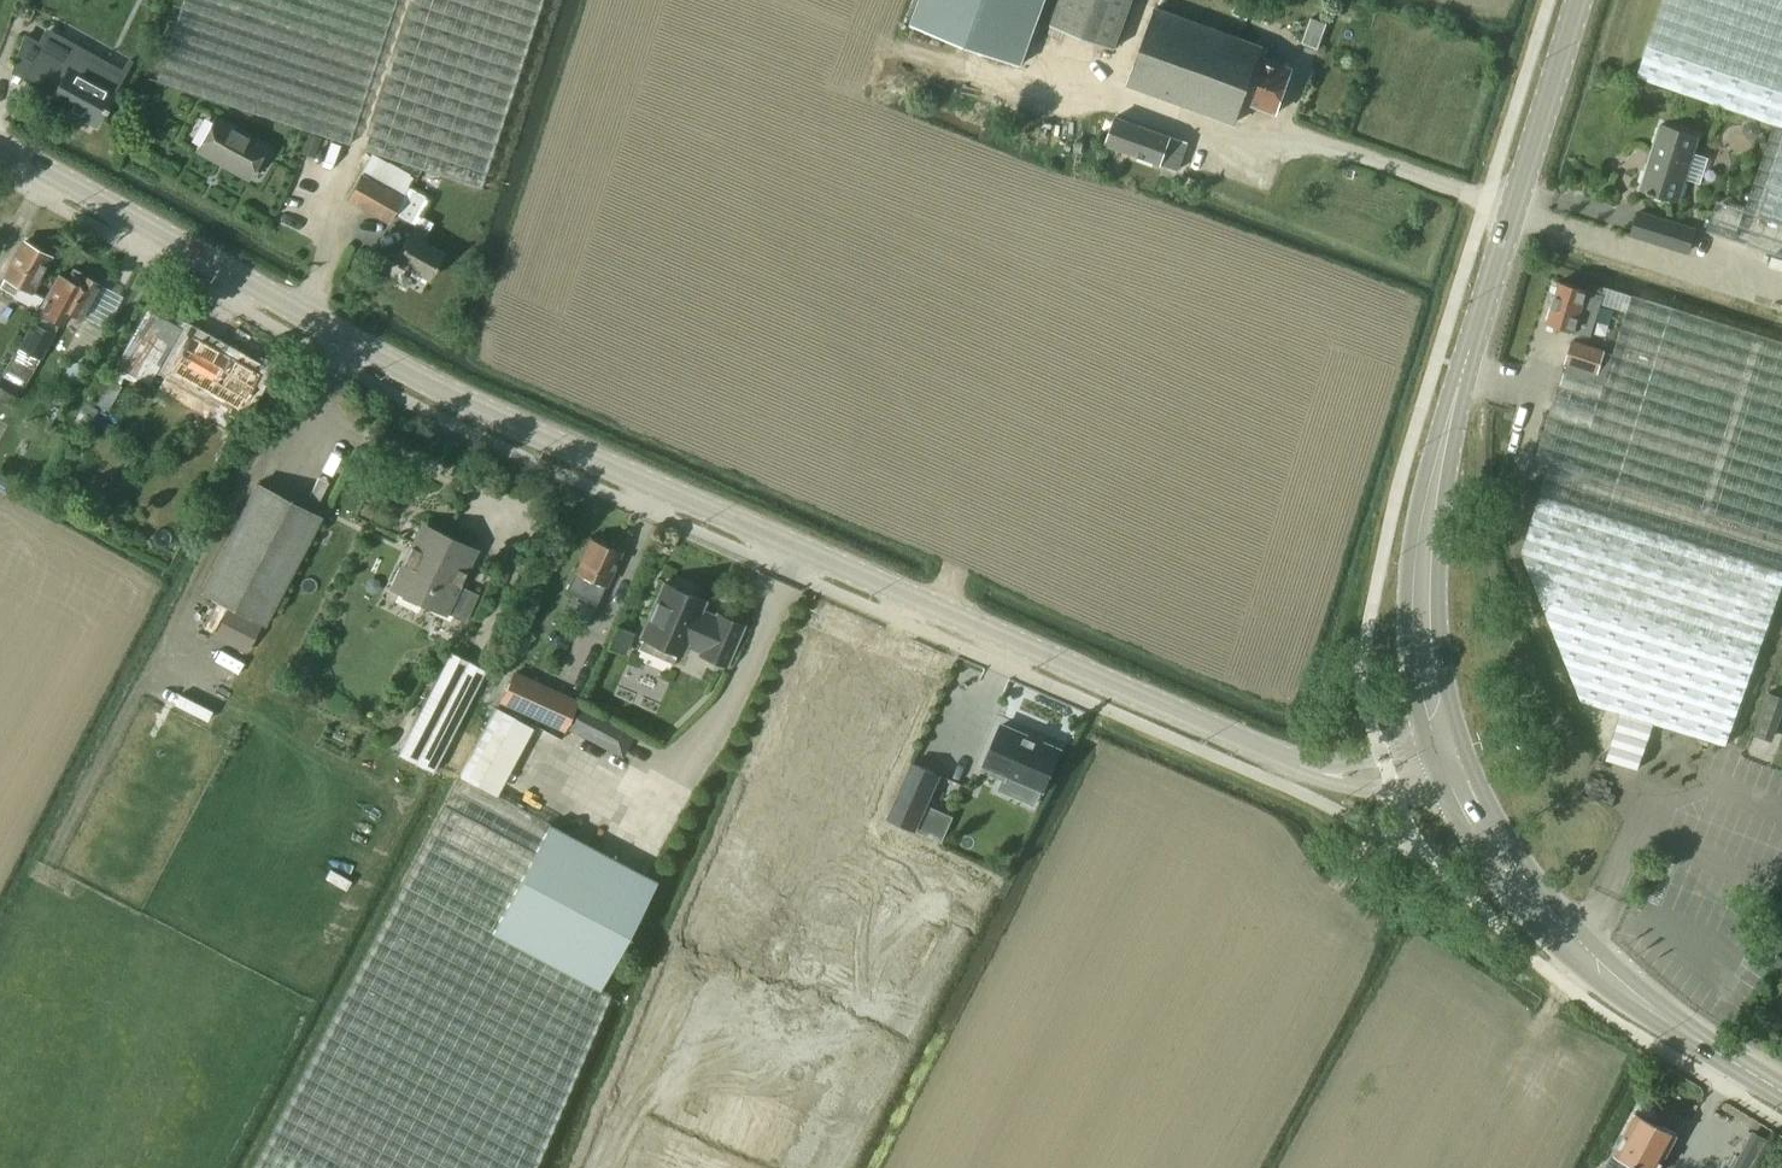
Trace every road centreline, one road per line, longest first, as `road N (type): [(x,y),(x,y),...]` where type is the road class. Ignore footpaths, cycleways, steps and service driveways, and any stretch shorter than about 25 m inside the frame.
road 1 (secondary): [(1446,752),(1372,774),(1300,762),(485,408),(0,147)]
road 2 (tertiary): [(1446,752),(1426,666),(1421,576),(1433,495),(1460,381),(1582,0)]
road 3 (secondary): [(1781,1088),(1630,991),(1575,943),(1503,861),(1446,752)]

